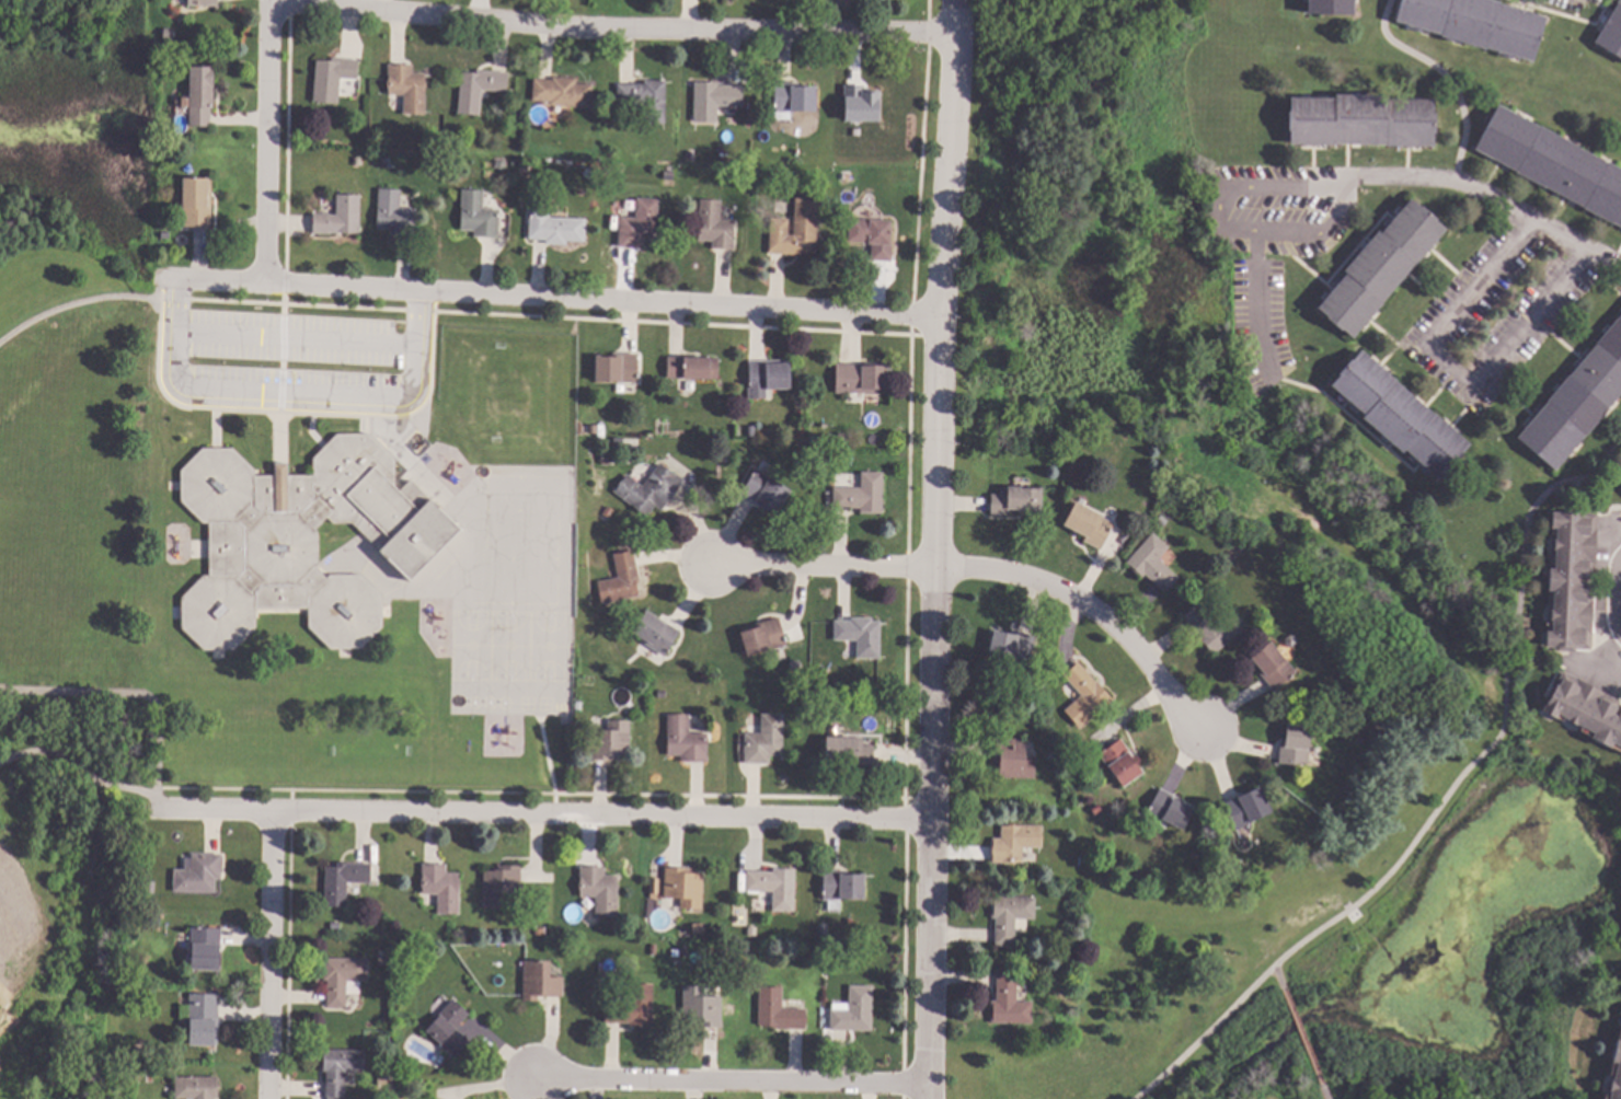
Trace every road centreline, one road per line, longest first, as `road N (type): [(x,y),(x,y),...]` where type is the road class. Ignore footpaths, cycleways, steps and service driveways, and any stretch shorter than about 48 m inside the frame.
road 1 (residential): [(928,1098),(941,320),(957,0)]
road 2 (residential): [(931,822),(157,812)]
road 3 (residential): [(941,320),(175,282)]
road 4 (residential): [(956,35),(586,31),(268,3)]
road 5 (residential): [(927,1086),(531,1080)]
road 6 (residential): [(935,570),(1004,576),(1070,597),(1122,635),(1204,730)]
road 7 (residential): [(268,0),(264,286)]
road 8 (residential): [(267,1098),(272,813)]
road 9 (residential): [(935,570),(712,567)]

